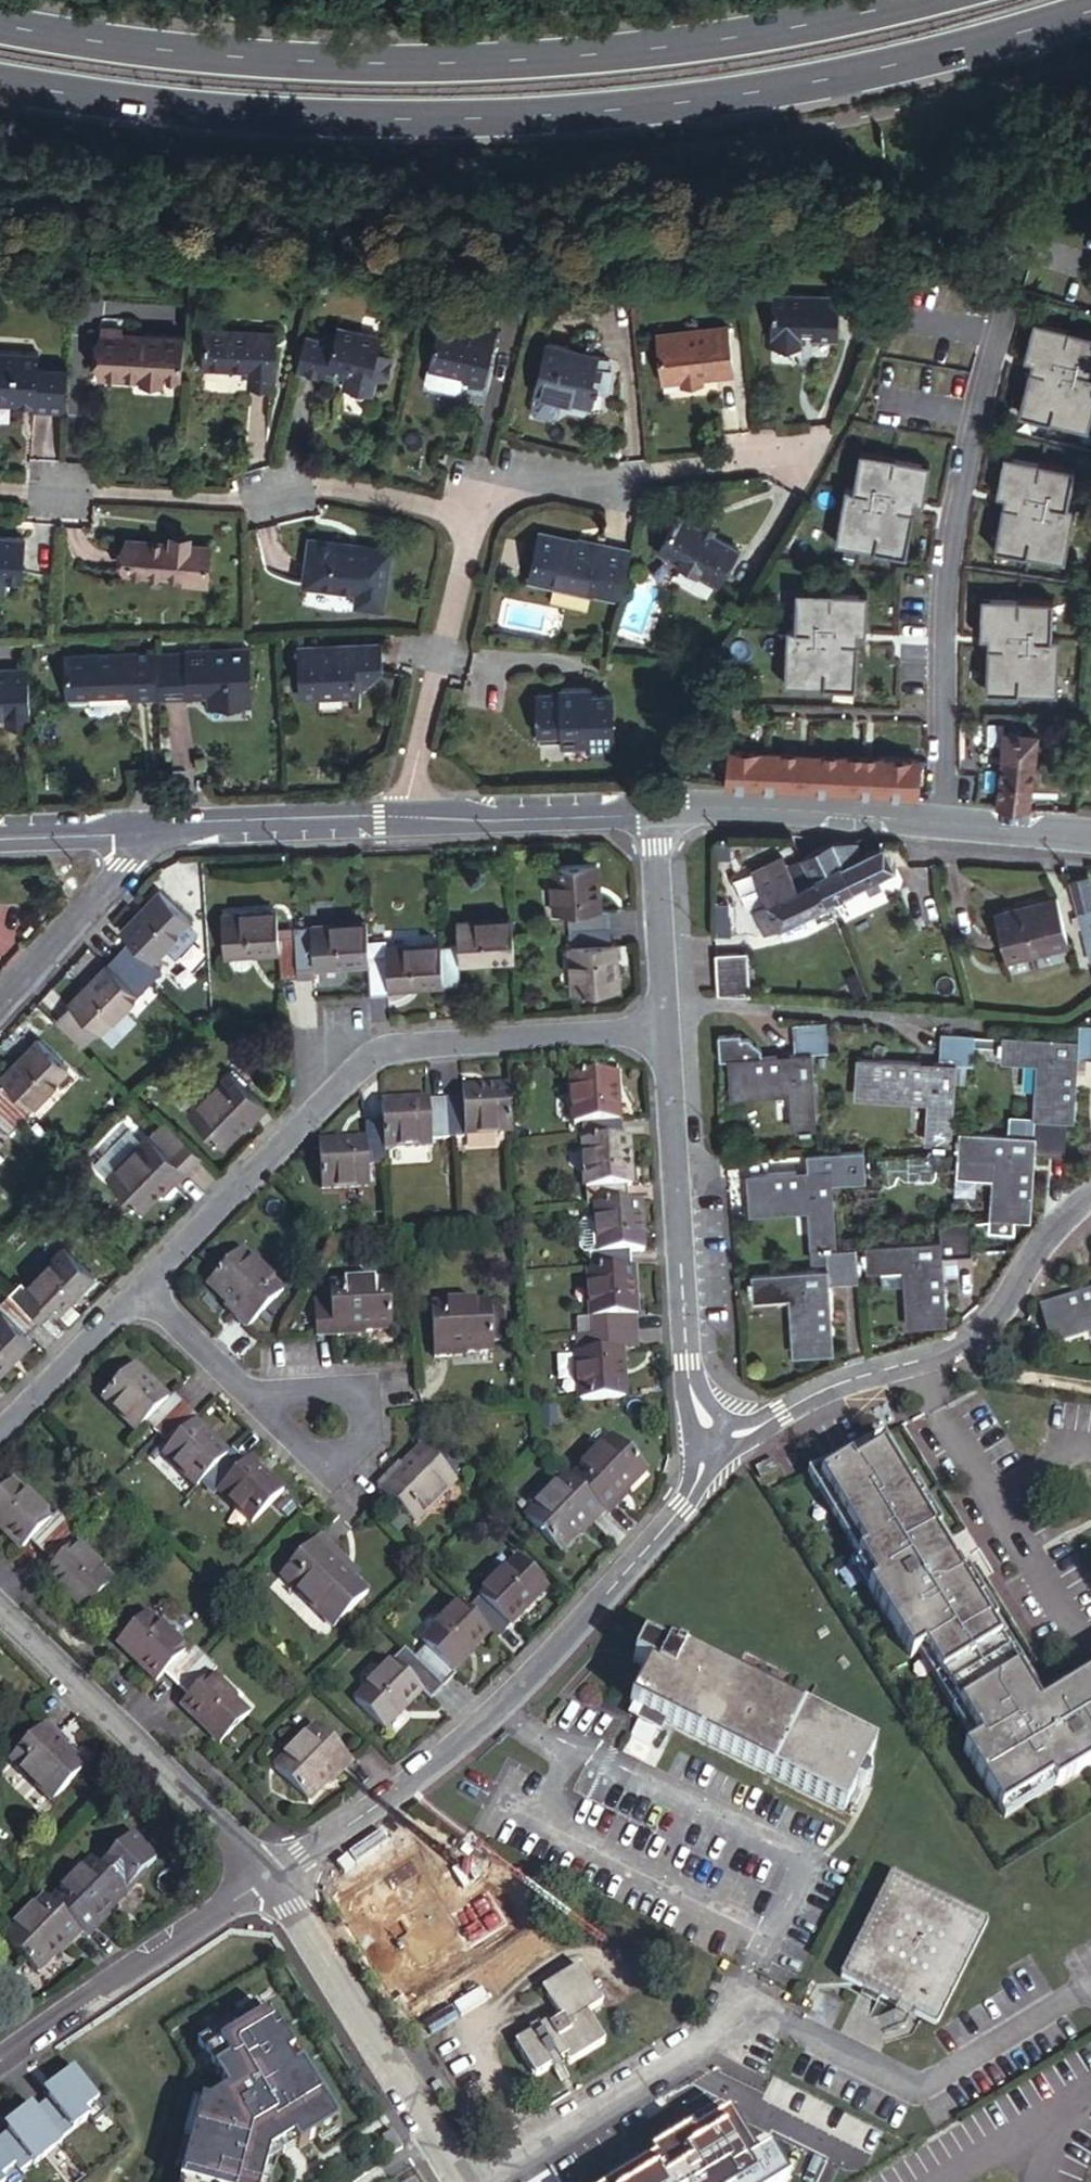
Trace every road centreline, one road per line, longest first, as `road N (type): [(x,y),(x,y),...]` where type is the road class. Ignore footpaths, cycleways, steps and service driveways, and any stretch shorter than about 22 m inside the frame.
road 1 (trunk): [(0,85),(278,118),(552,116),(812,84),(1090,13)]
road 2 (trunk): [(919,0),(745,35),(432,63),(283,61),(0,24)]
road 3 (residential): [(276,1873),(403,1789),(535,1673),(684,1507),(713,1439)]
road 4 (unclassified): [(665,1028),(381,1053),(143,1294)]
road 5 (residential): [(0,486),(248,497),(336,485),(449,506),(480,503)]
road 6 (residential): [(713,1439),(753,1430),(837,1384),(974,1337),(1005,1309),(1047,1237),(1090,1197)]
road 7 (unclassified): [(657,810),(779,810),(1090,834)]
road 8 (residential): [(713,1439),(687,1378),(665,1028)]
road 9 (unclassified): [(276,1873),(0,1608)]
road 10 (unclassified): [(468,2180),(276,1873)]
road 11 (residential): [(480,503),(826,438)]
road 12 (residential): [(0,2059),(22,2035),(151,1962),(276,1873)]
road 13 (residential): [(402,818),(480,503)]
road 14 (unclassified): [(468,2180),(739,2024)]
road 15 (unclassified): [(402,818),(657,810)]
road 16 (unclassified): [(152,827),(402,818)]
road 17 (residential): [(0,1005),(152,827)]
road 18 (residential): [(665,1028),(657,810)]
road 19 (residential): [(248,1395),(333,1475),(367,1437),(365,1389)]
road 20 (unclassified): [(143,1294),(0,1435)]
road 21 (unclassified): [(0,838),(152,827)]
road 22 (residential): [(143,1294),(248,1395)]

